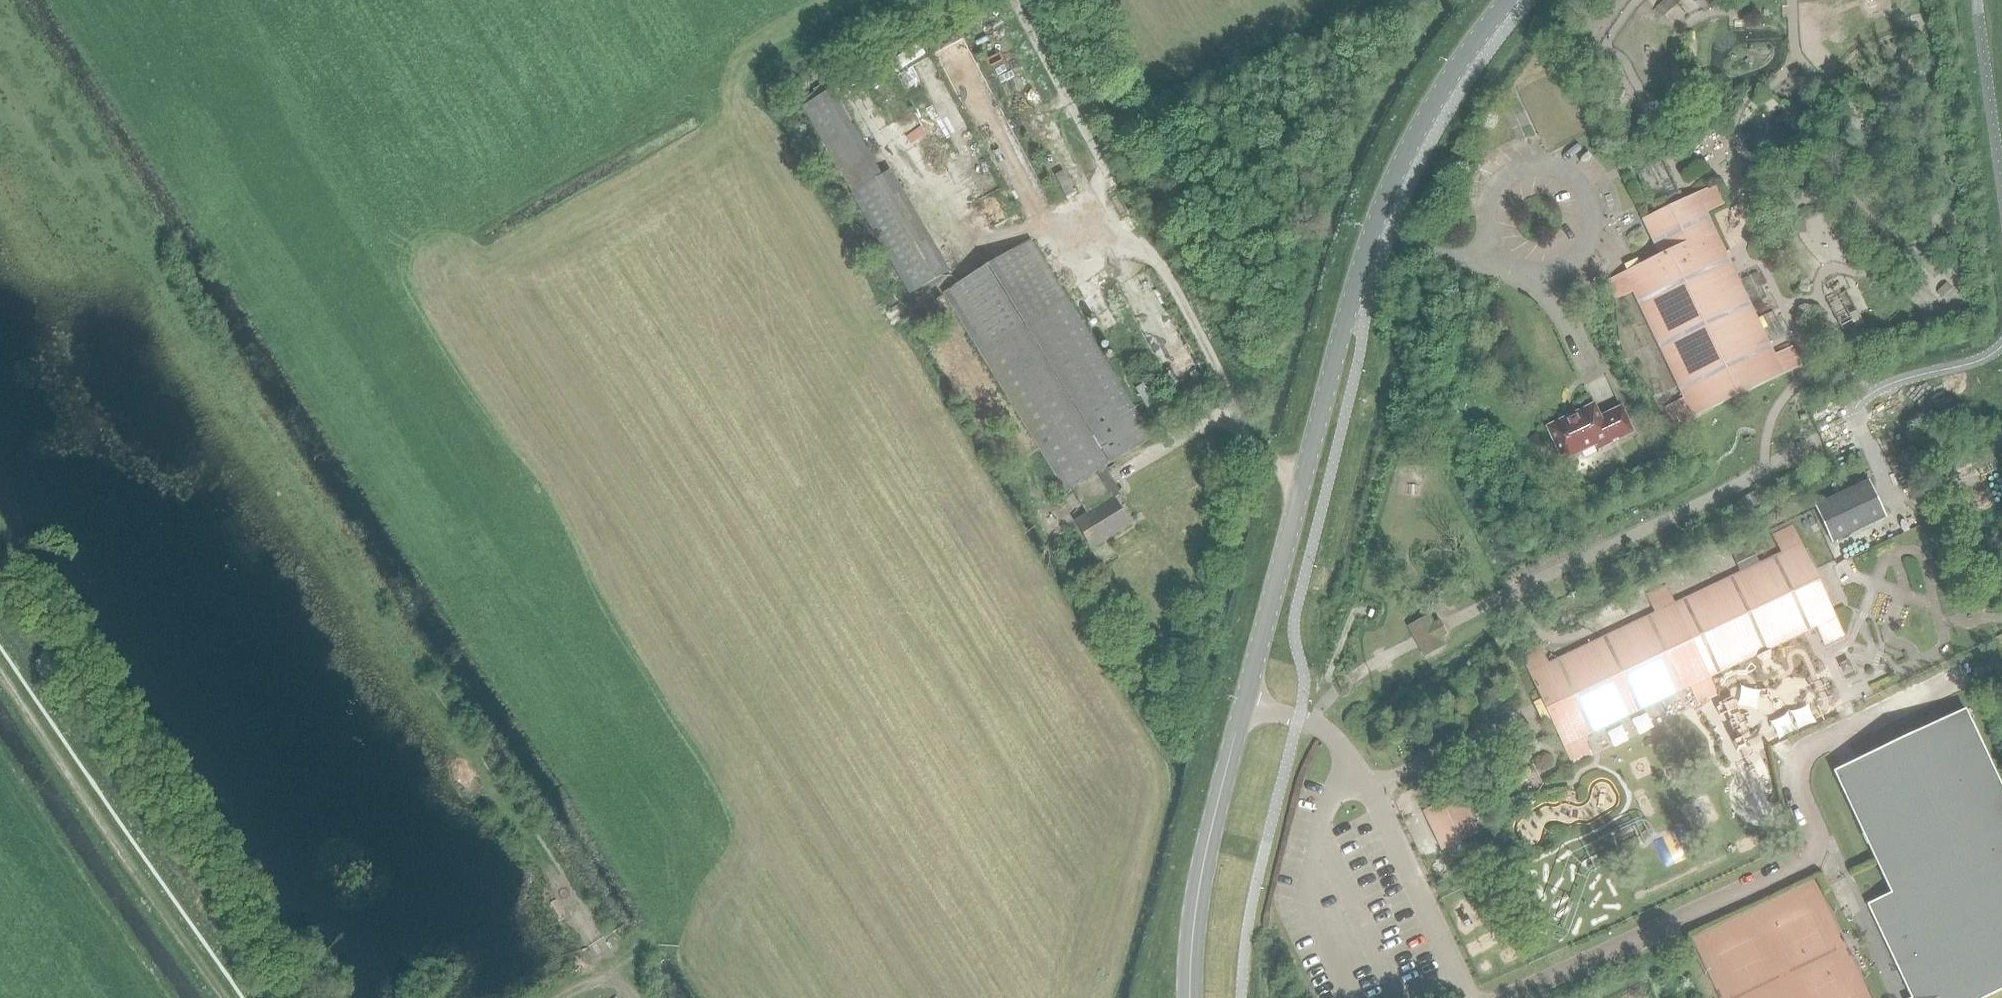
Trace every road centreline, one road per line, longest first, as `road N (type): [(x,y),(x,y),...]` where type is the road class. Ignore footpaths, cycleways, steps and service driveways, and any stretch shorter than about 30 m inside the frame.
road 1 (track): [(631,997),(0,49)]
road 2 (unclassified): [(1190,997),(1202,869),(1371,235),(1439,95),(1507,0)]

